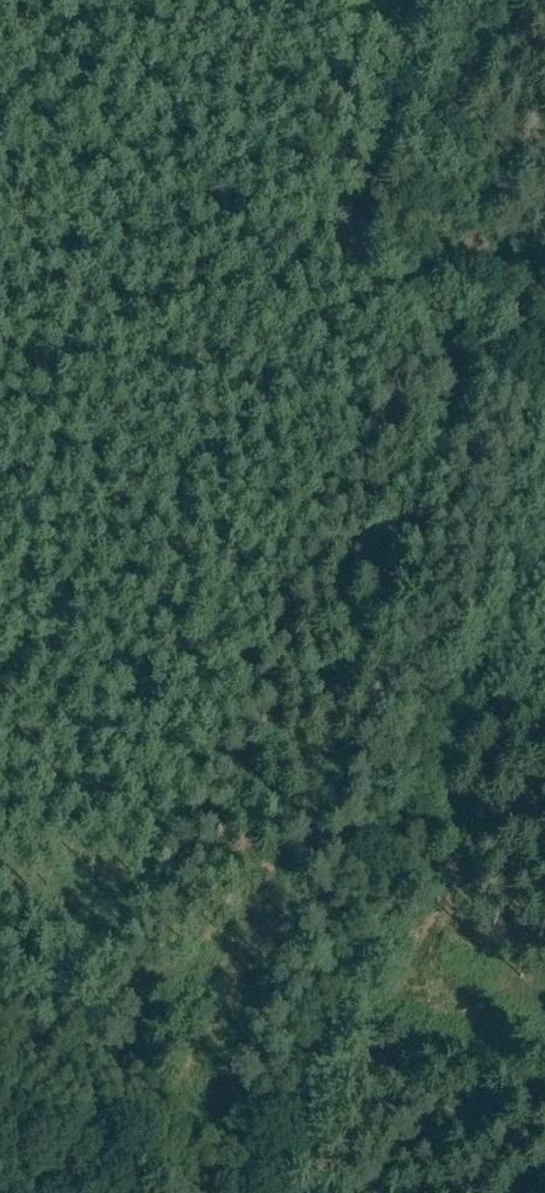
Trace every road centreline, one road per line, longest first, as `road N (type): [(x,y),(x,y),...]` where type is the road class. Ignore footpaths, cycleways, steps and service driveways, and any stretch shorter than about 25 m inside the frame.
road 1 (track): [(0,1087),(225,1192)]

